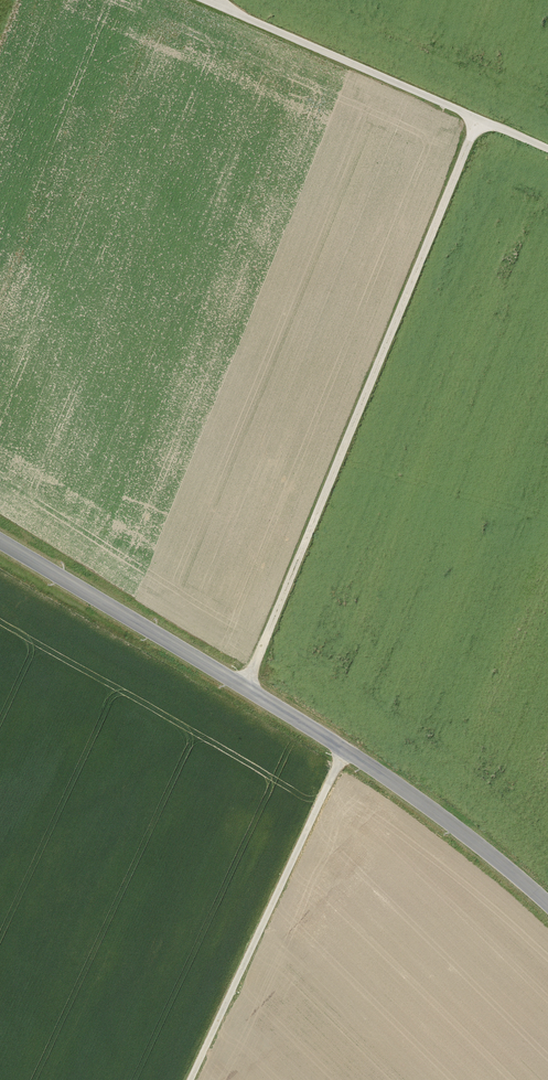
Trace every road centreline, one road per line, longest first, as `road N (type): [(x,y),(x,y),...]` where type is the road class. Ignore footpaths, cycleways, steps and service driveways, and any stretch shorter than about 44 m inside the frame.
road 1 (unclassified): [(547,907),(346,750),(0,542)]
road 2 (track): [(478,121),(246,691)]
road 3 (track): [(547,151),(201,0)]
road 4 (track): [(192,1079),(346,750)]

